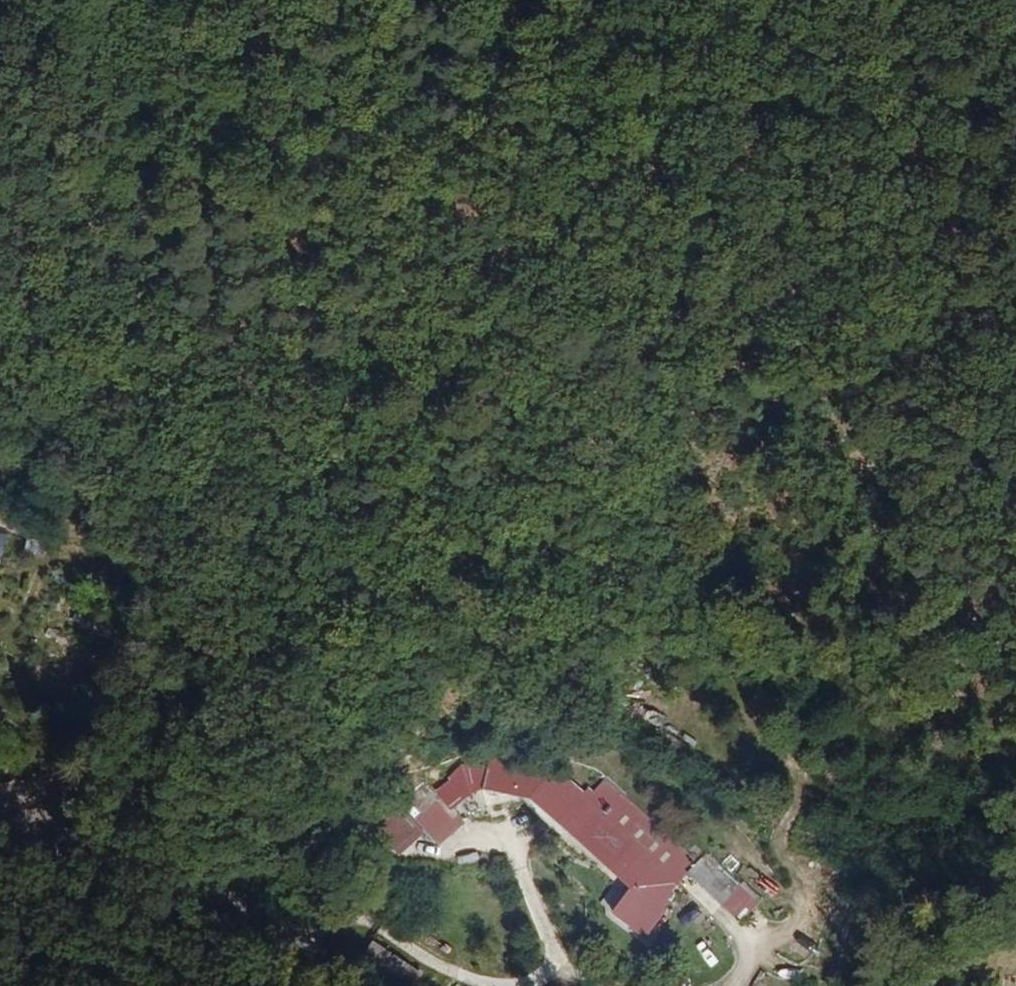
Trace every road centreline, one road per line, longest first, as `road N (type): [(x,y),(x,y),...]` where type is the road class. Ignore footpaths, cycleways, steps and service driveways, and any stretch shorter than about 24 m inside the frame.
road 1 (residential): [(366,985),(38,778)]

